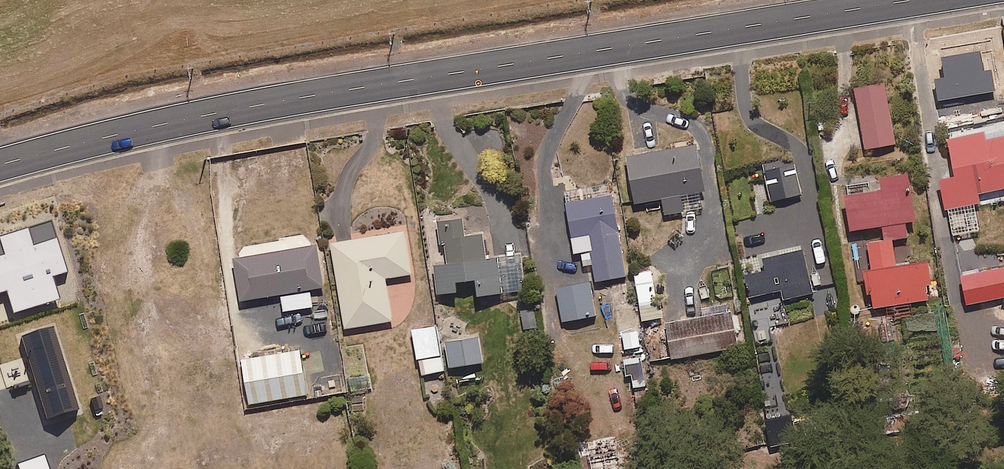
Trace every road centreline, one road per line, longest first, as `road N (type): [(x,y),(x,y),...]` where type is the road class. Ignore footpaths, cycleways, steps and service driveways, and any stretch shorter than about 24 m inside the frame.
road 1 (secondary): [(912,0),(265,103),(0,165)]

